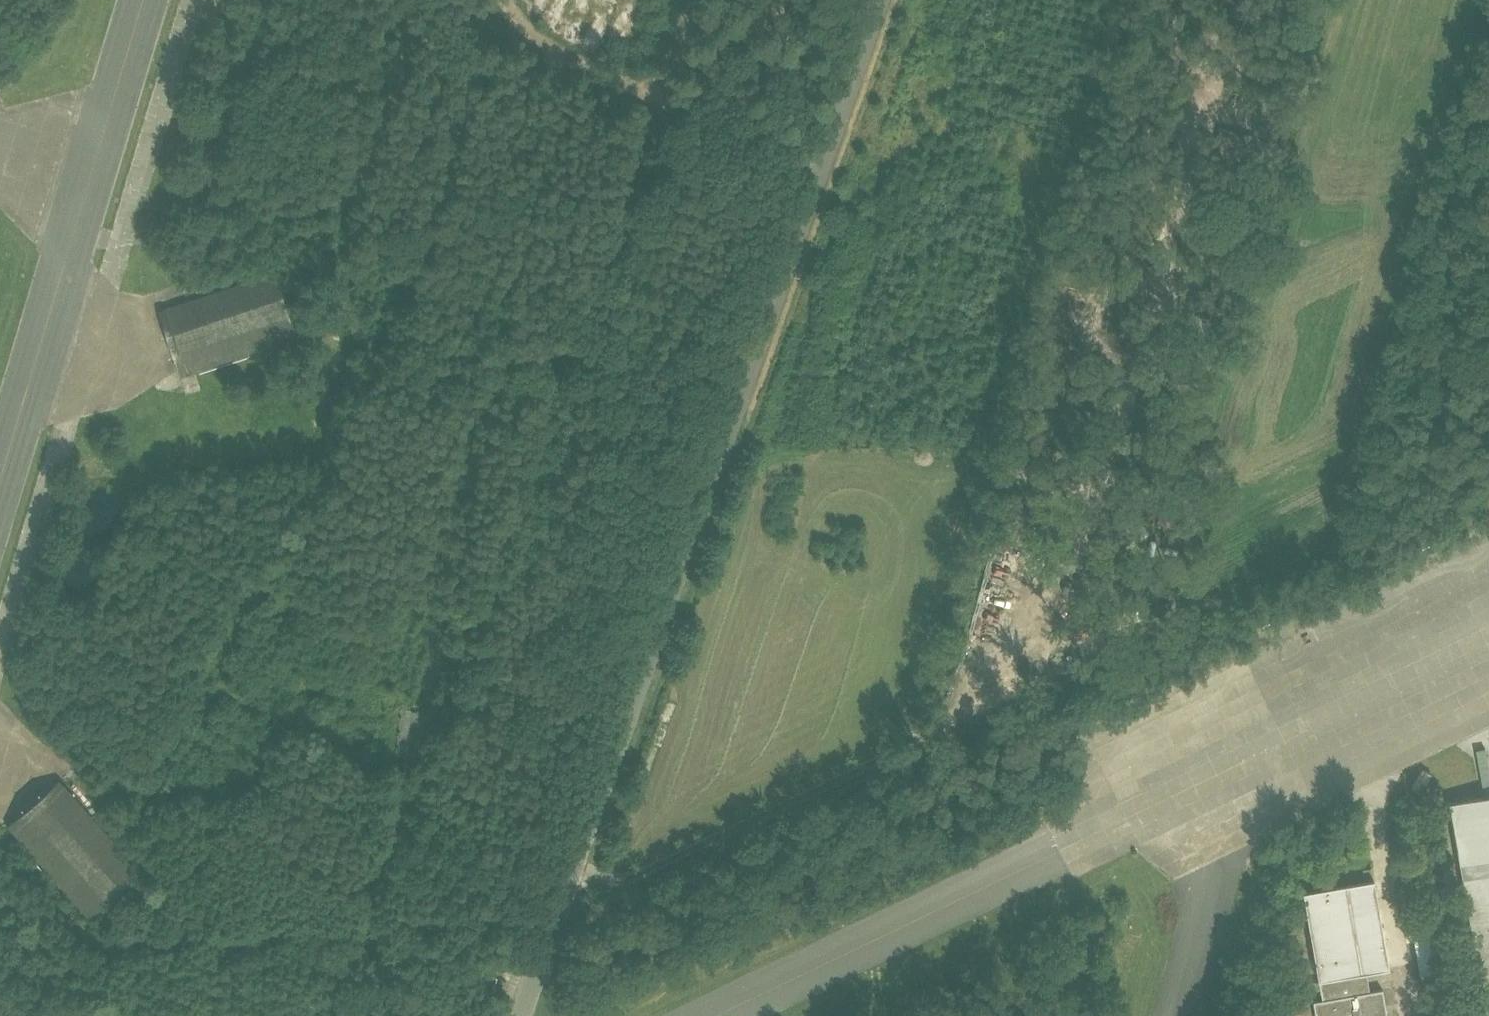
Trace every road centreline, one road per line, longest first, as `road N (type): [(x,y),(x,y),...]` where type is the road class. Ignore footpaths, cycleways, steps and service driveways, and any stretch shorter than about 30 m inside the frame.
road 1 (unclassified): [(879,0),(519,1015)]

